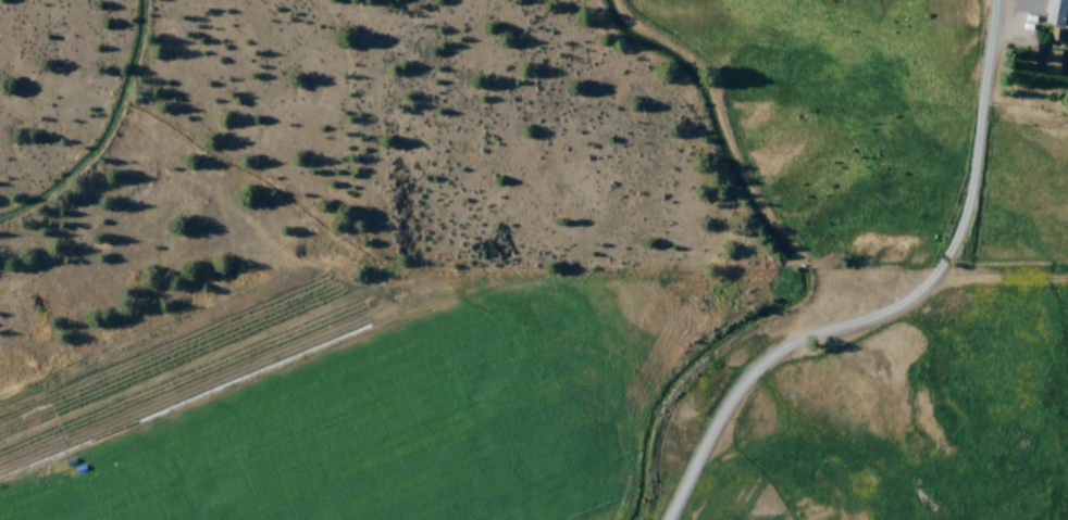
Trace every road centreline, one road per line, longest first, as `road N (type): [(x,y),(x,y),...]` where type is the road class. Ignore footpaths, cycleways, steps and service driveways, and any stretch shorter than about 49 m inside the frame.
road 1 (residential): [(673,519),(754,379),(802,352),(878,328),(914,304),(965,241),(979,198),(1003,0)]

